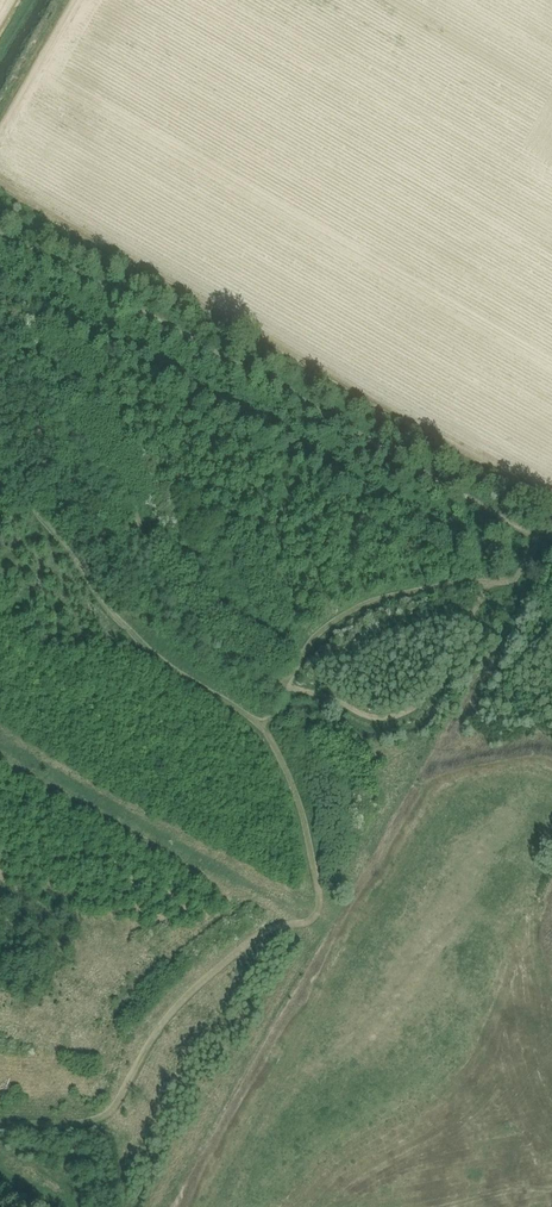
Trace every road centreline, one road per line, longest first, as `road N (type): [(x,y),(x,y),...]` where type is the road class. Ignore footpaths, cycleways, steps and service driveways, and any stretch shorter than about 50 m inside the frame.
road 1 (track): [(539,538),(0,232)]
road 2 (track): [(265,722),(309,822),(317,914),(264,936),(185,999),(100,1119),(76,1128),(0,1126)]
road 3 (track): [(0,337),(54,392),(128,497),(180,610),(228,656),(283,692)]
road 4 (track): [(0,476),(61,535),(128,629),(265,722)]
road 5 (track): [(283,692),(328,698),(374,720),(411,714),(494,583)]
road 6 (track): [(494,583),(408,597),(346,622),(283,692)]

